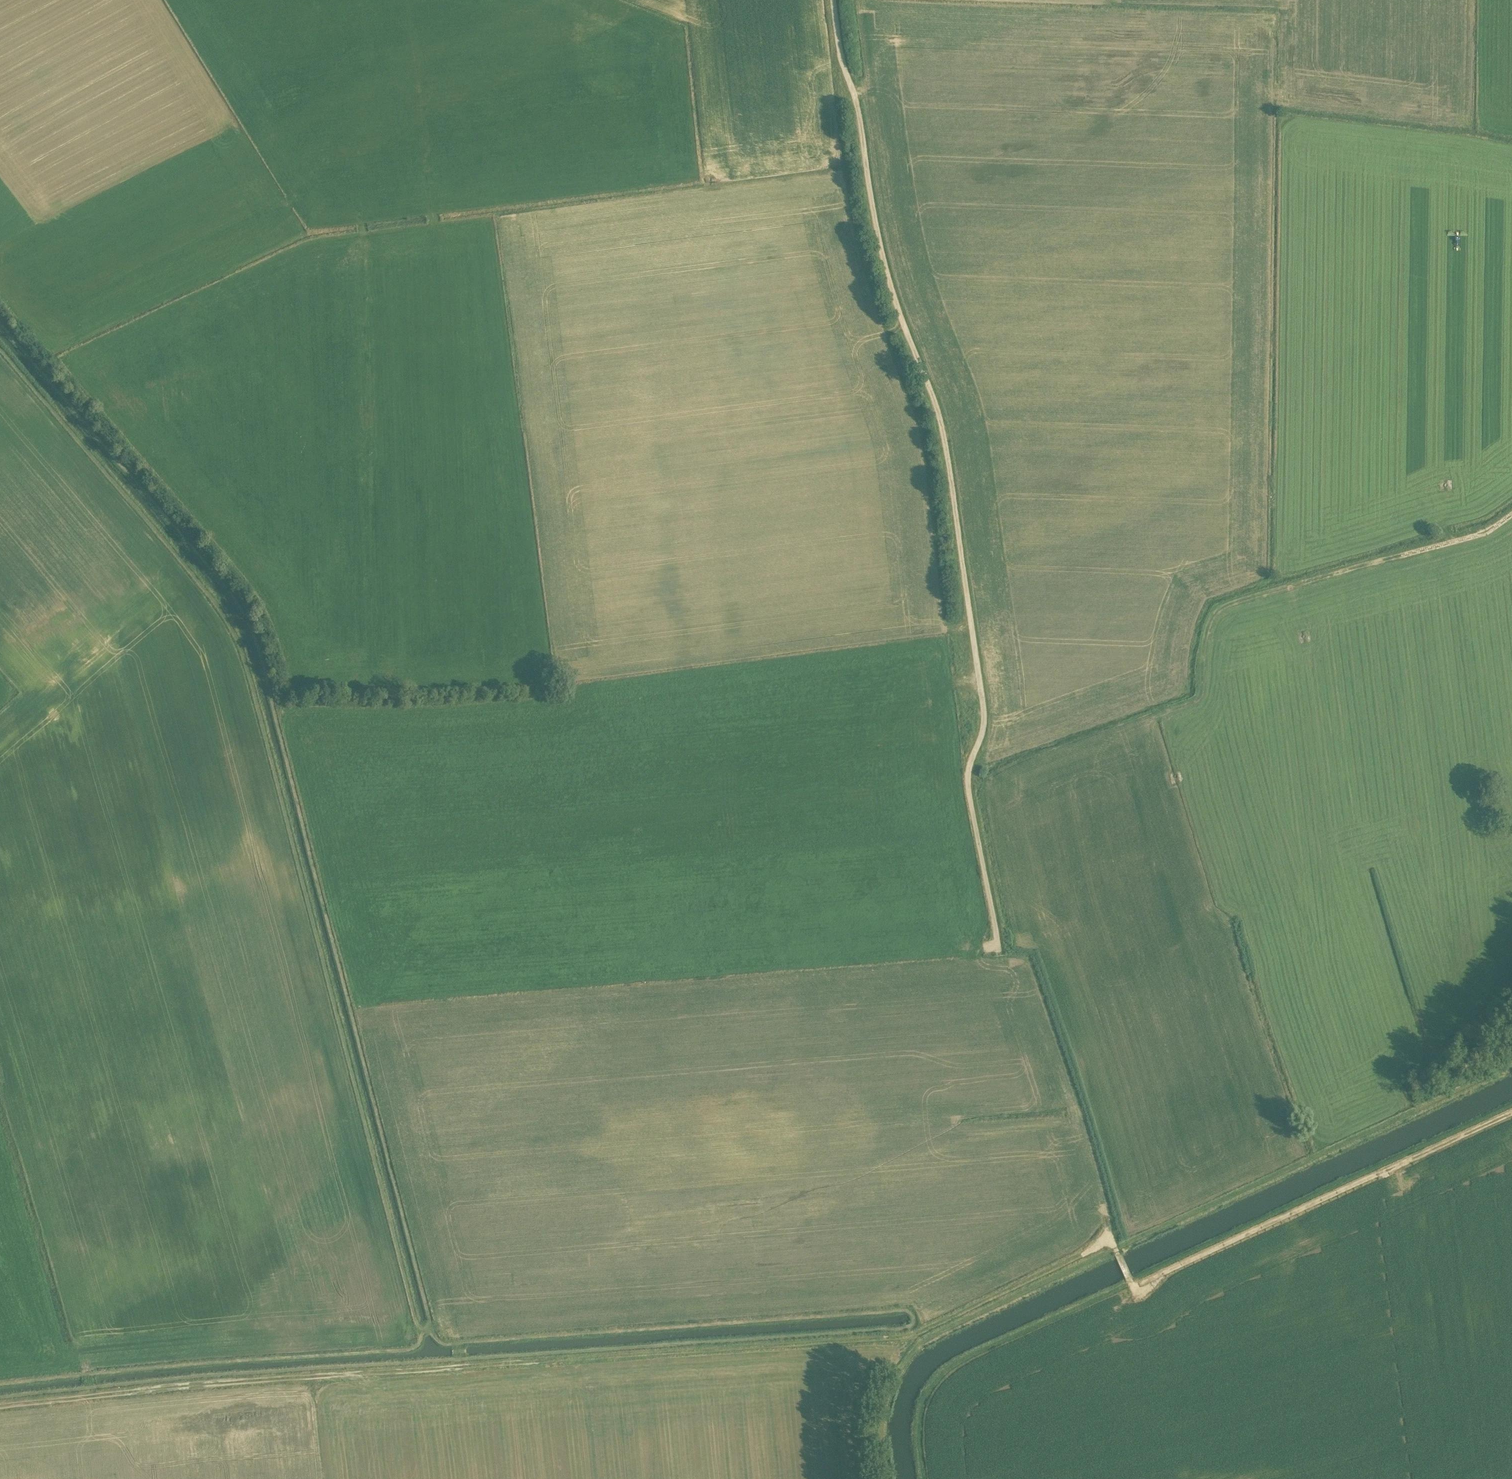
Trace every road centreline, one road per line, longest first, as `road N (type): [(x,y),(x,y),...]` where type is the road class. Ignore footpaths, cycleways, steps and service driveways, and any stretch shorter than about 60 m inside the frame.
road 1 (track): [(0,1405),(343,1373),(889,1341),(1102,1245),(1116,1247),(1139,1292),(1166,1270),(1511,1111)]
road 2 (track): [(1511,1068),(1116,1247)]

